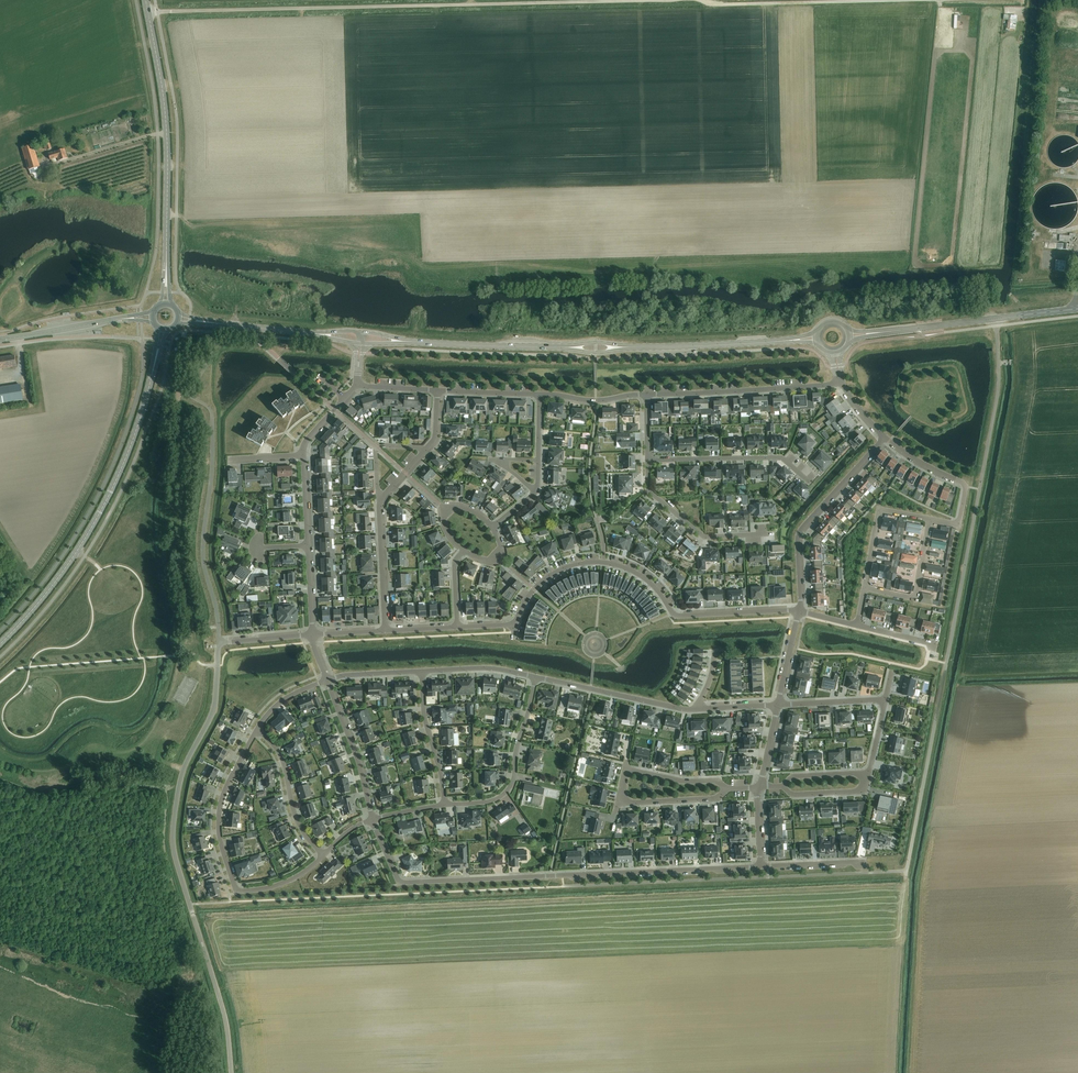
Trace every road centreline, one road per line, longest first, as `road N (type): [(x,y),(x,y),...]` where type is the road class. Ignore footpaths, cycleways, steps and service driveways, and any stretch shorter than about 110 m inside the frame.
road 1 (unclassified): [(906,871),(997,396),(997,326)]
road 2 (unclassified): [(171,12),(652,0)]
road 3 (tertiary): [(231,1072),(226,1019),(173,840),(183,768),(216,698),(220,642)]
road 4 (residential): [(762,866),(403,882),(373,819)]
road 5 (secondary): [(0,645),(98,516),(134,436),(163,328)]
road 6 (residential): [(514,624),(539,584),(588,562),(639,575),(678,616),(798,611)]
road 7 (secondary): [(166,303),(167,140),(148,13)]
road 8 (track): [(928,0),(701,0)]
road 9 (residential): [(798,611),(801,529),(885,437)]
road 10 (residential): [(646,394),(841,381)]
road 11 (residential): [(778,705),(886,700),(869,773)]
road 12 (residential): [(445,805),(487,802),(508,790),(536,677)]
road 13 (residential): [(811,482),(784,457),(648,460)]
road 14 (residential): [(236,891),(220,835),(220,804),(257,730)]
road 15 (residential): [(536,677),(698,709)]
road 16 (residential): [(767,534),(702,535),(649,491),(648,460)]
road 17 (residential): [(885,437),(965,485),(958,523),(930,519)]
road 18 (tertiary): [(0,340),(153,317)]
road 19 (residential): [(325,855),(298,820),(277,746),(257,730)]
road 20 (residential): [(373,819),(327,680)]
road 21 (tertiary): [(639,348),(776,341)]
road 22 (tertiary): [(314,333),(178,318)]
road 23 (residential): [(445,805),(421,671)]
road 24 (tertiary): [(419,342),(555,347)]
road 25 (residential): [(386,631),(382,499)]
road 26 (residential): [(866,588),(915,598),(930,519)]

